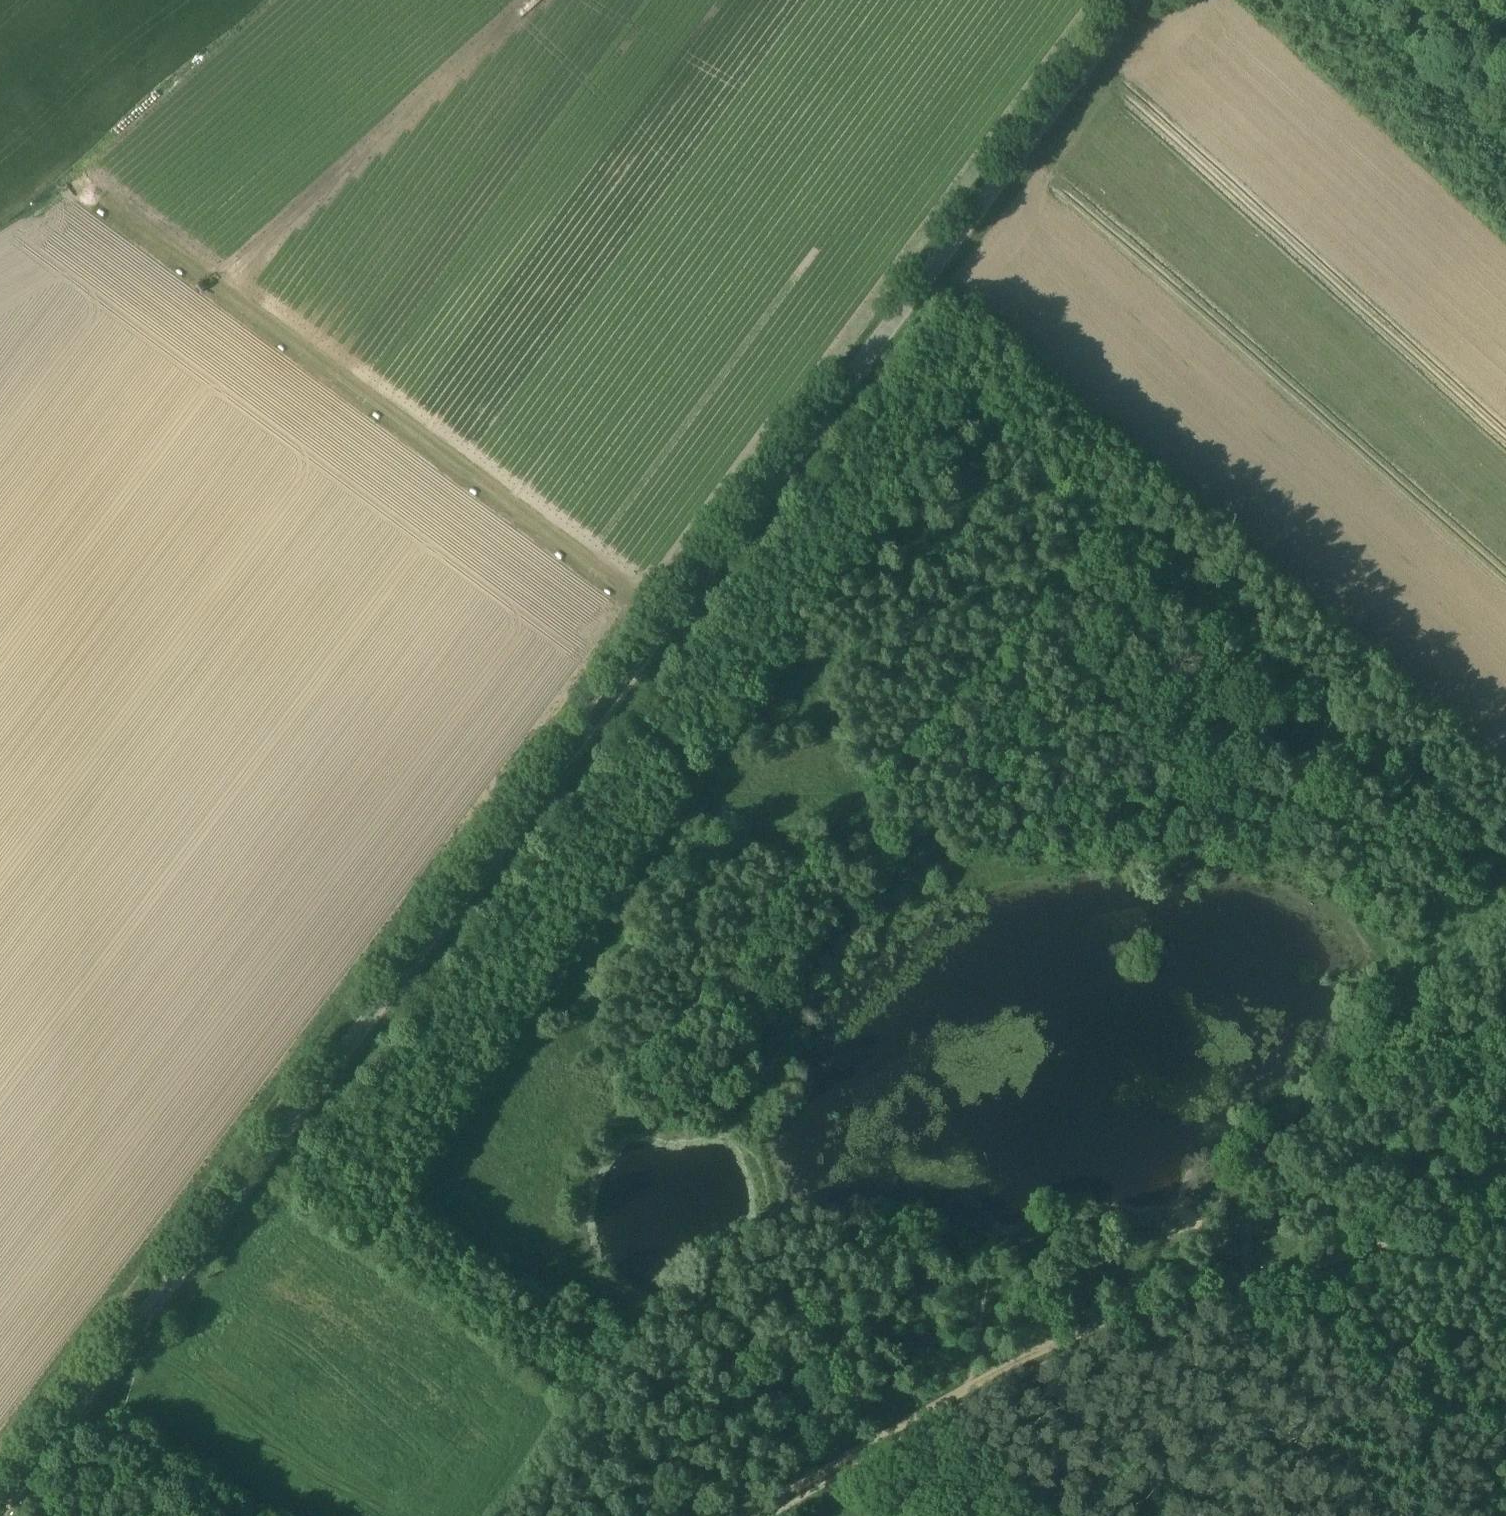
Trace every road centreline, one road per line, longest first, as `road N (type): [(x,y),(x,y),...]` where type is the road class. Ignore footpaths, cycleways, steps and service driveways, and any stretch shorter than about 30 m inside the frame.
road 1 (unclassified): [(0,1507),(1131,0)]
road 2 (track): [(749,1515),(1038,1350),(1134,1313),(1348,1259),(1505,1161)]
road 3 (track): [(607,702),(711,775)]

